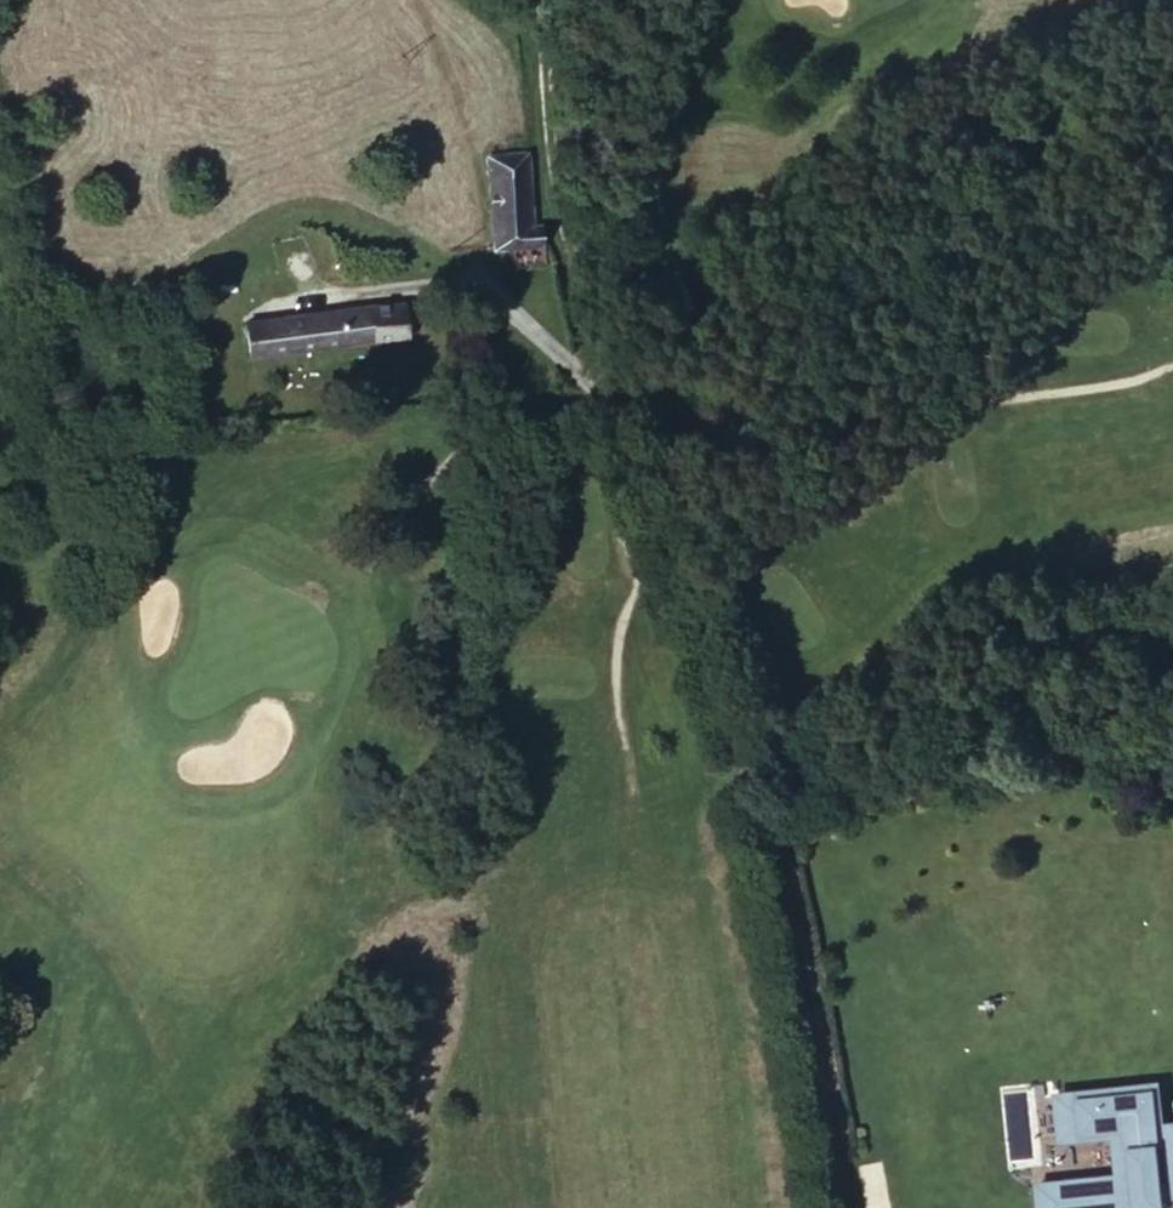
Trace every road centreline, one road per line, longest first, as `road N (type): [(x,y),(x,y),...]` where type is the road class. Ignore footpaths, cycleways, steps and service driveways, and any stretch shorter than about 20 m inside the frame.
road 1 (residential): [(826,1207),(713,653),(640,467),(602,401)]
road 2 (track): [(541,0),(554,173),(602,401)]

